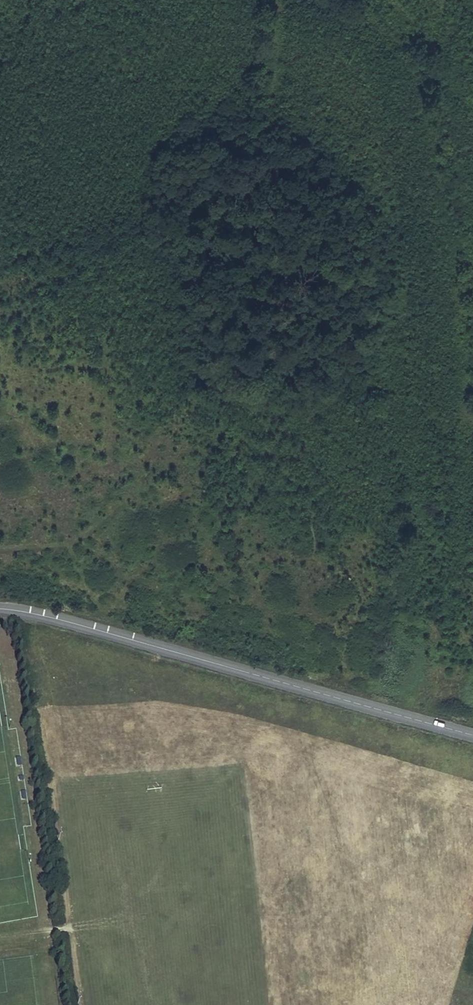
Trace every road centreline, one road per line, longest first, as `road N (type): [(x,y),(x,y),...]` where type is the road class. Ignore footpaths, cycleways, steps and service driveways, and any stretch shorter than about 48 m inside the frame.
road 1 (tertiary): [(0,609),(472,735)]

